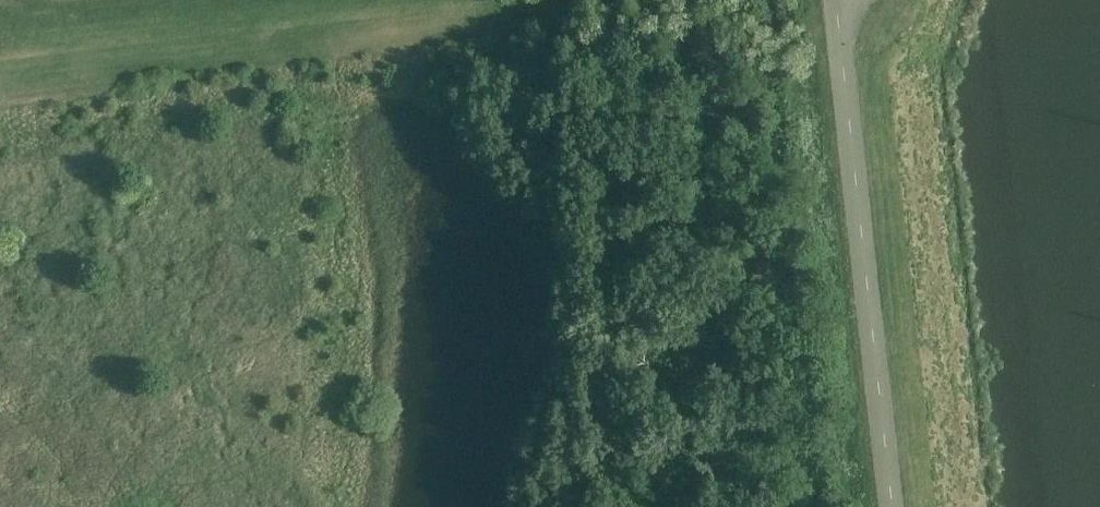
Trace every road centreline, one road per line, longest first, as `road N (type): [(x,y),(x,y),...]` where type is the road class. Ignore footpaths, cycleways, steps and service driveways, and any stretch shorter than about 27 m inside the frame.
road 1 (unclassified): [(893,506),(836,0)]

